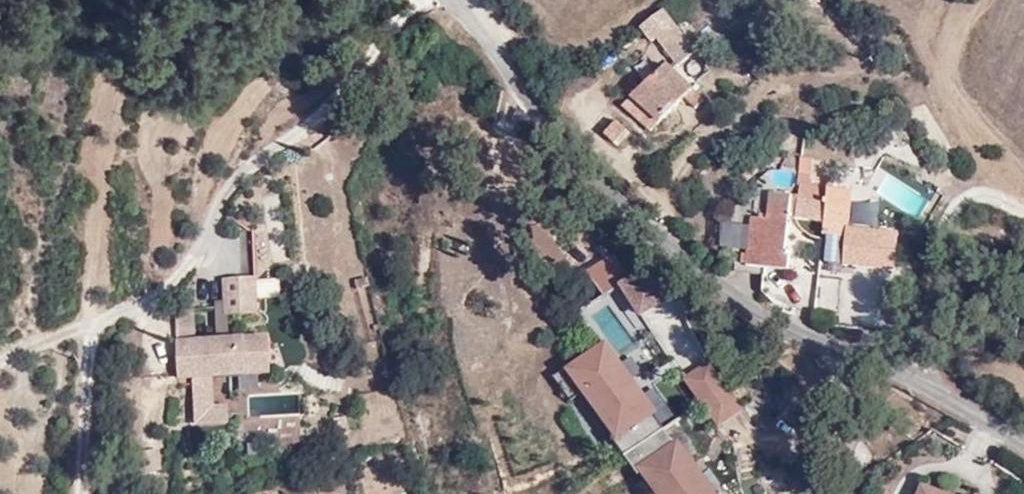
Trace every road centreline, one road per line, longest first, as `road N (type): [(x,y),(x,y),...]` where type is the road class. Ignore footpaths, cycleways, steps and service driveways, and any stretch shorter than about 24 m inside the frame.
road 1 (unclassified): [(1023,438),(935,380),(733,296),(528,100),(455,0)]

